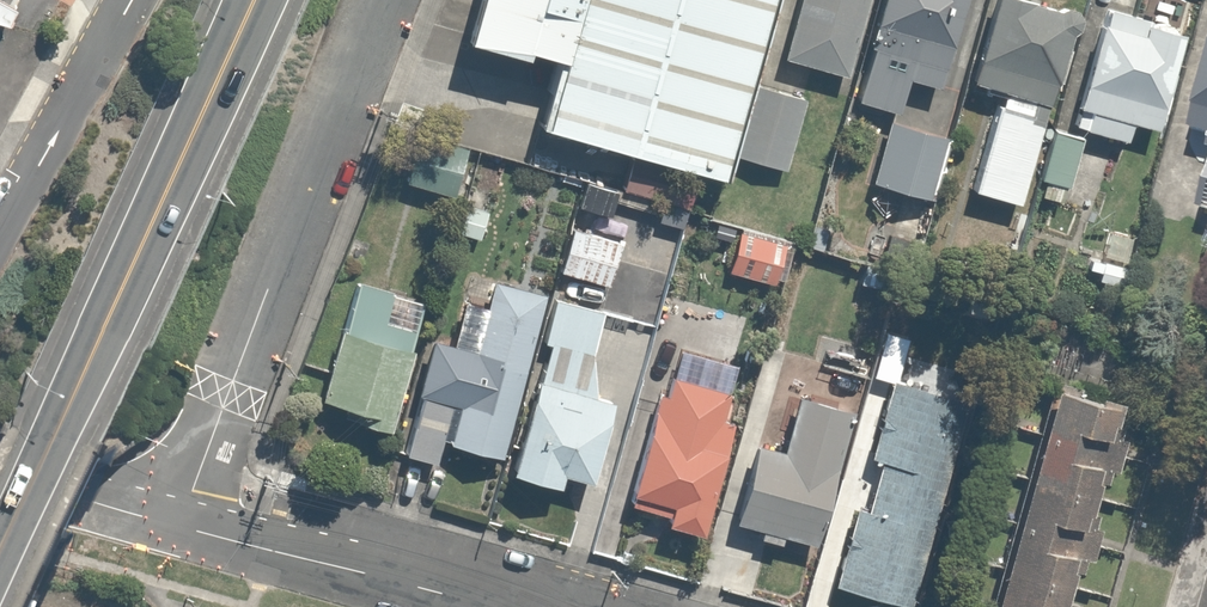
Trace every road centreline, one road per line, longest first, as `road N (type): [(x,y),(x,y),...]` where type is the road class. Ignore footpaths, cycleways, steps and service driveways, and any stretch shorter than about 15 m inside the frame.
road 1 (secondary): [(0,550),(250,0)]
road 2 (residential): [(376,0),(184,527)]
road 3 (residential): [(490,606),(184,527)]
road 4 (unclassified): [(0,241),(131,0)]
road 5 (residential): [(184,527),(0,475)]

